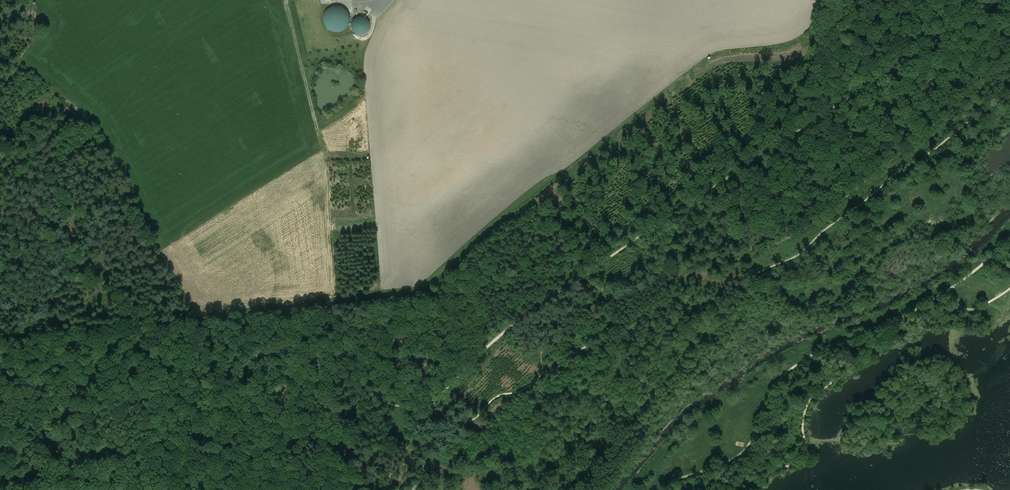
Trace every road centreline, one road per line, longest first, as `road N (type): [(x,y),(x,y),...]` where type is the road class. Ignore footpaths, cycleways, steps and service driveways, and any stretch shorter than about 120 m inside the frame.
road 1 (track): [(0,338),(193,320)]

